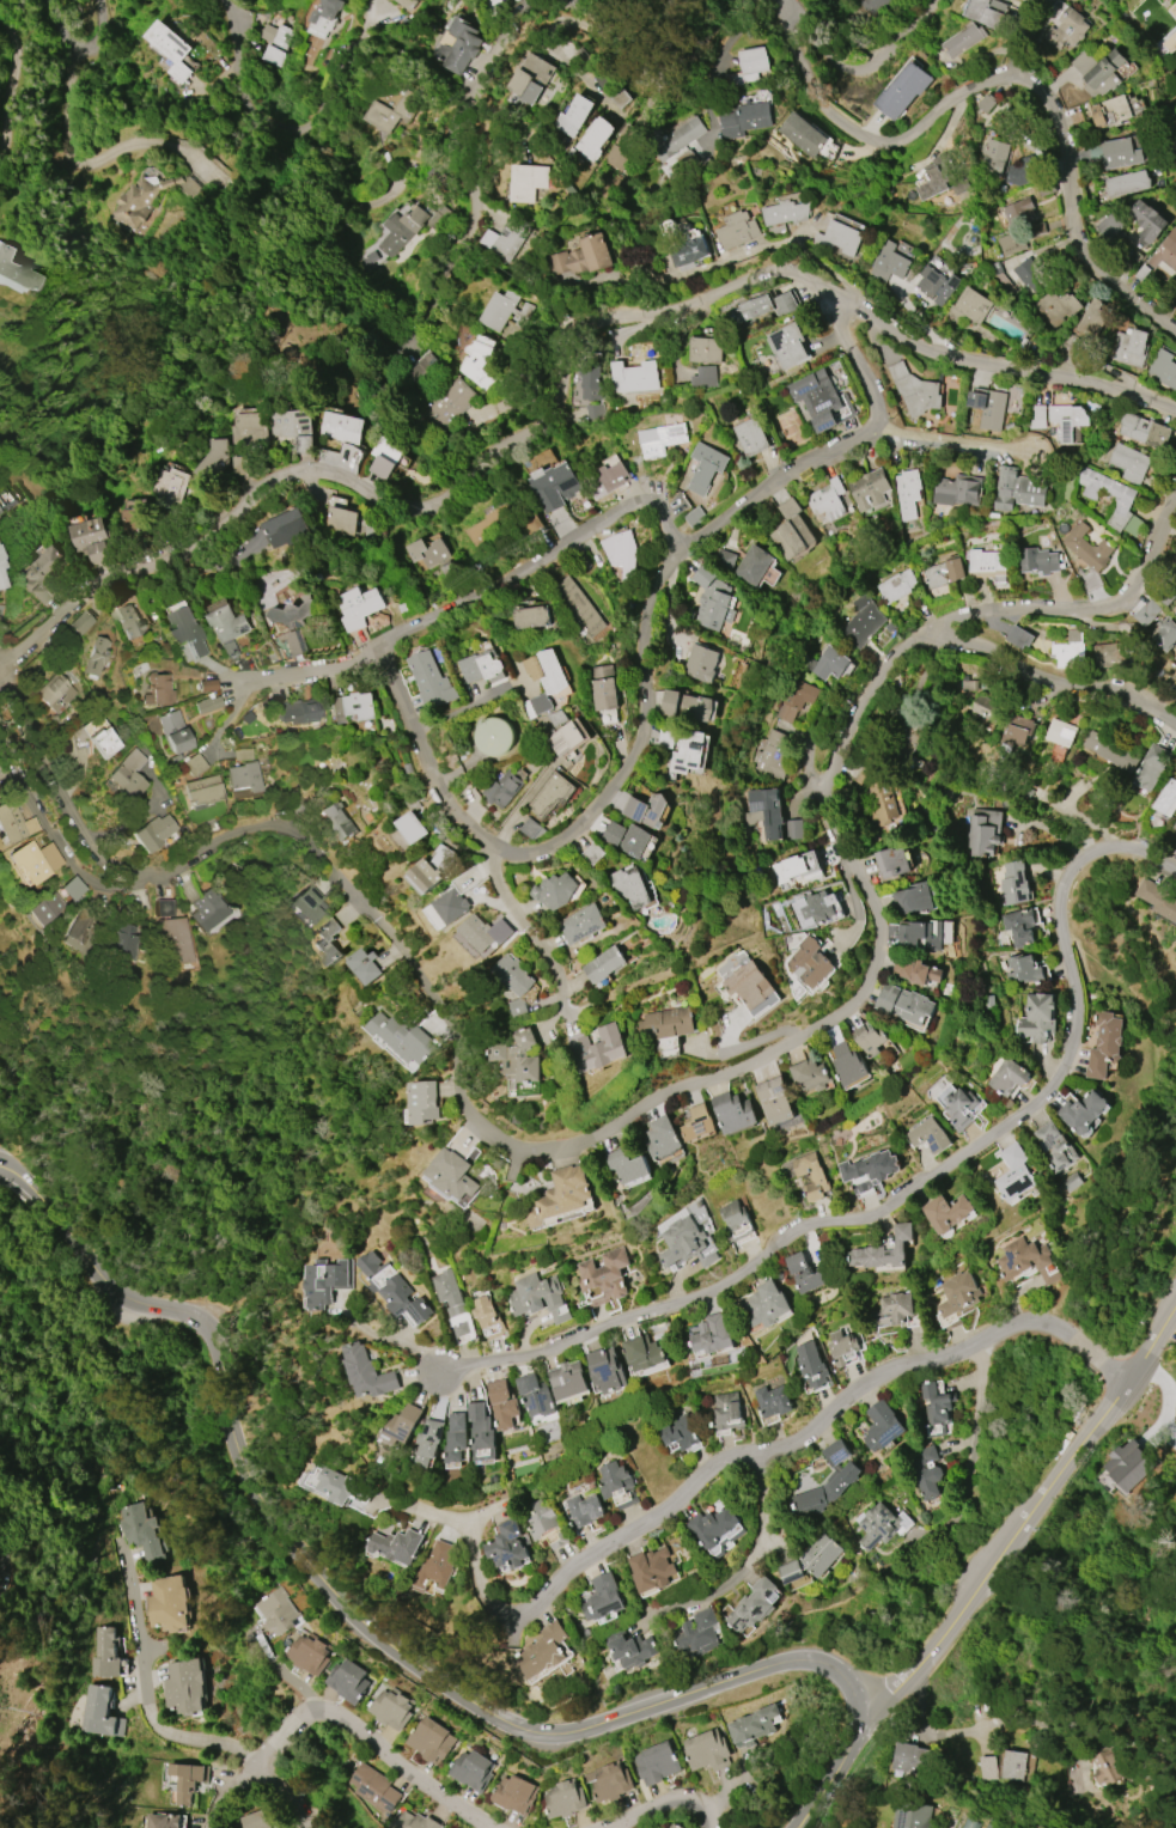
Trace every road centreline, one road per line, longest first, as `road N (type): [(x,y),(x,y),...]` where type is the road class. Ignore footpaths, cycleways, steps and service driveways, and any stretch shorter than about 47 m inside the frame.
road 1 (residential): [(1175,736),(925,635),(906,646),(873,682),(827,781),(833,831),(876,926),(857,992),(785,1047),(665,1091),(587,1140),(535,1150),(500,1144),(463,1115),(438,1006),(306,837),(261,824),(213,841),(162,873),(120,873),(96,858),(0,681)]
road 2 (residential): [(0,662),(123,574),(188,548),(257,485),(286,474),(315,470),(407,510),(429,510),(522,426),(548,418),(561,397),(571,330),(654,318),(760,274),(805,274),(927,347),(964,360),(1175,411)]
road 3 (primary): [(857,1710),(839,1674),(791,1661),(568,1733),(502,1723),(360,1623),(269,1519),(227,1426),(218,1348),(203,1322),(112,1293),(20,1180),(0,1168)]
road 4 (residential): [(1129,1383),(1040,1324),(898,1370),(798,1440),(721,1462),(581,1555),(516,1617)]
road 5 (residential): [(437,1373),(534,1355),(708,1292),(793,1229),(886,1206),(1048,1085)]
road 6 (residential): [(751,0),(738,6),(702,96),(577,31),(550,24),(522,35),(451,134),(473,177),(476,207),(401,346)]
road 7 (residential): [(785,0),(816,97),(865,140),(901,140),(950,100),(997,79),(1043,87),(1058,112),(1079,243),(1175,332)]
road 8 (residential): [(671,553),(638,627),(633,737),(555,836),(528,851),(481,841),(440,808),(371,644)]
road 9 (residential): [(1175,1309),(912,1675),(857,1710)]
road 10 (residential): [(488,1827),(321,1708),(303,1713),(219,1806),(210,1827)]
road 11 (residential): [(671,553),(662,514),(632,502),(371,644)]
road 12 (residential): [(671,553),(770,481),(876,429),(994,452)]
road 13 (residential): [(1048,1085),(1066,1058),(1074,1018),(1060,920),(1067,878),(1092,854),(1116,848),(1175,869)]
road 14 (residential): [(1175,506),(1133,590),(1110,605),(1086,614),(977,616),(925,635)]
road 15 (residential): [(256,1765),(229,1747),(178,1739),(153,1724),(124,1547)]
road 16 (residential): [(334,71),(301,130),(260,120),(245,103),(239,68),(246,20),(232,0)]
road 17 (residential): [(177,147),(136,142),(87,166),(67,156),(61,102),(85,56)]
road 18 (residential): [(931,0),(872,63),(855,71),(821,54),(786,0)]
road 19 (residential): [(481,841),(492,890),(536,946),(554,988)]
road 20 (residential): [(822,286),(869,391),(876,429)]
road 21 (primary): [(798,1827),(851,1741),(857,1710)]
road 22 (residential): [(371,644),(328,665),(249,683)]

